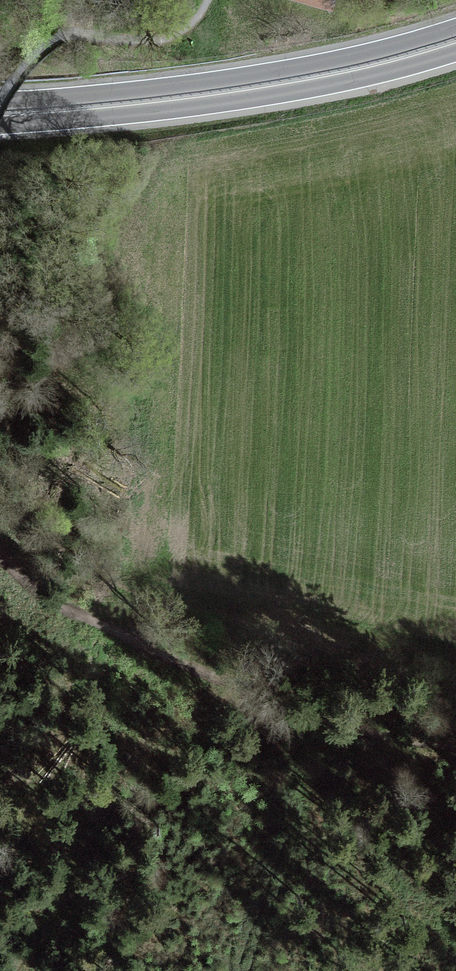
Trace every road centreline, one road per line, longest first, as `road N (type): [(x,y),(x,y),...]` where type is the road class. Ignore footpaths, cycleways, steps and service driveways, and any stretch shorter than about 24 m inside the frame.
road 1 (trunk): [(455,34),(271,79),(0,103)]
road 2 (trunk): [(0,127),(275,103),(455,59)]
road 3 (track): [(455,742),(333,723),(86,614)]
road 4 (track): [(62,39),(159,39),(190,24),(208,0)]

